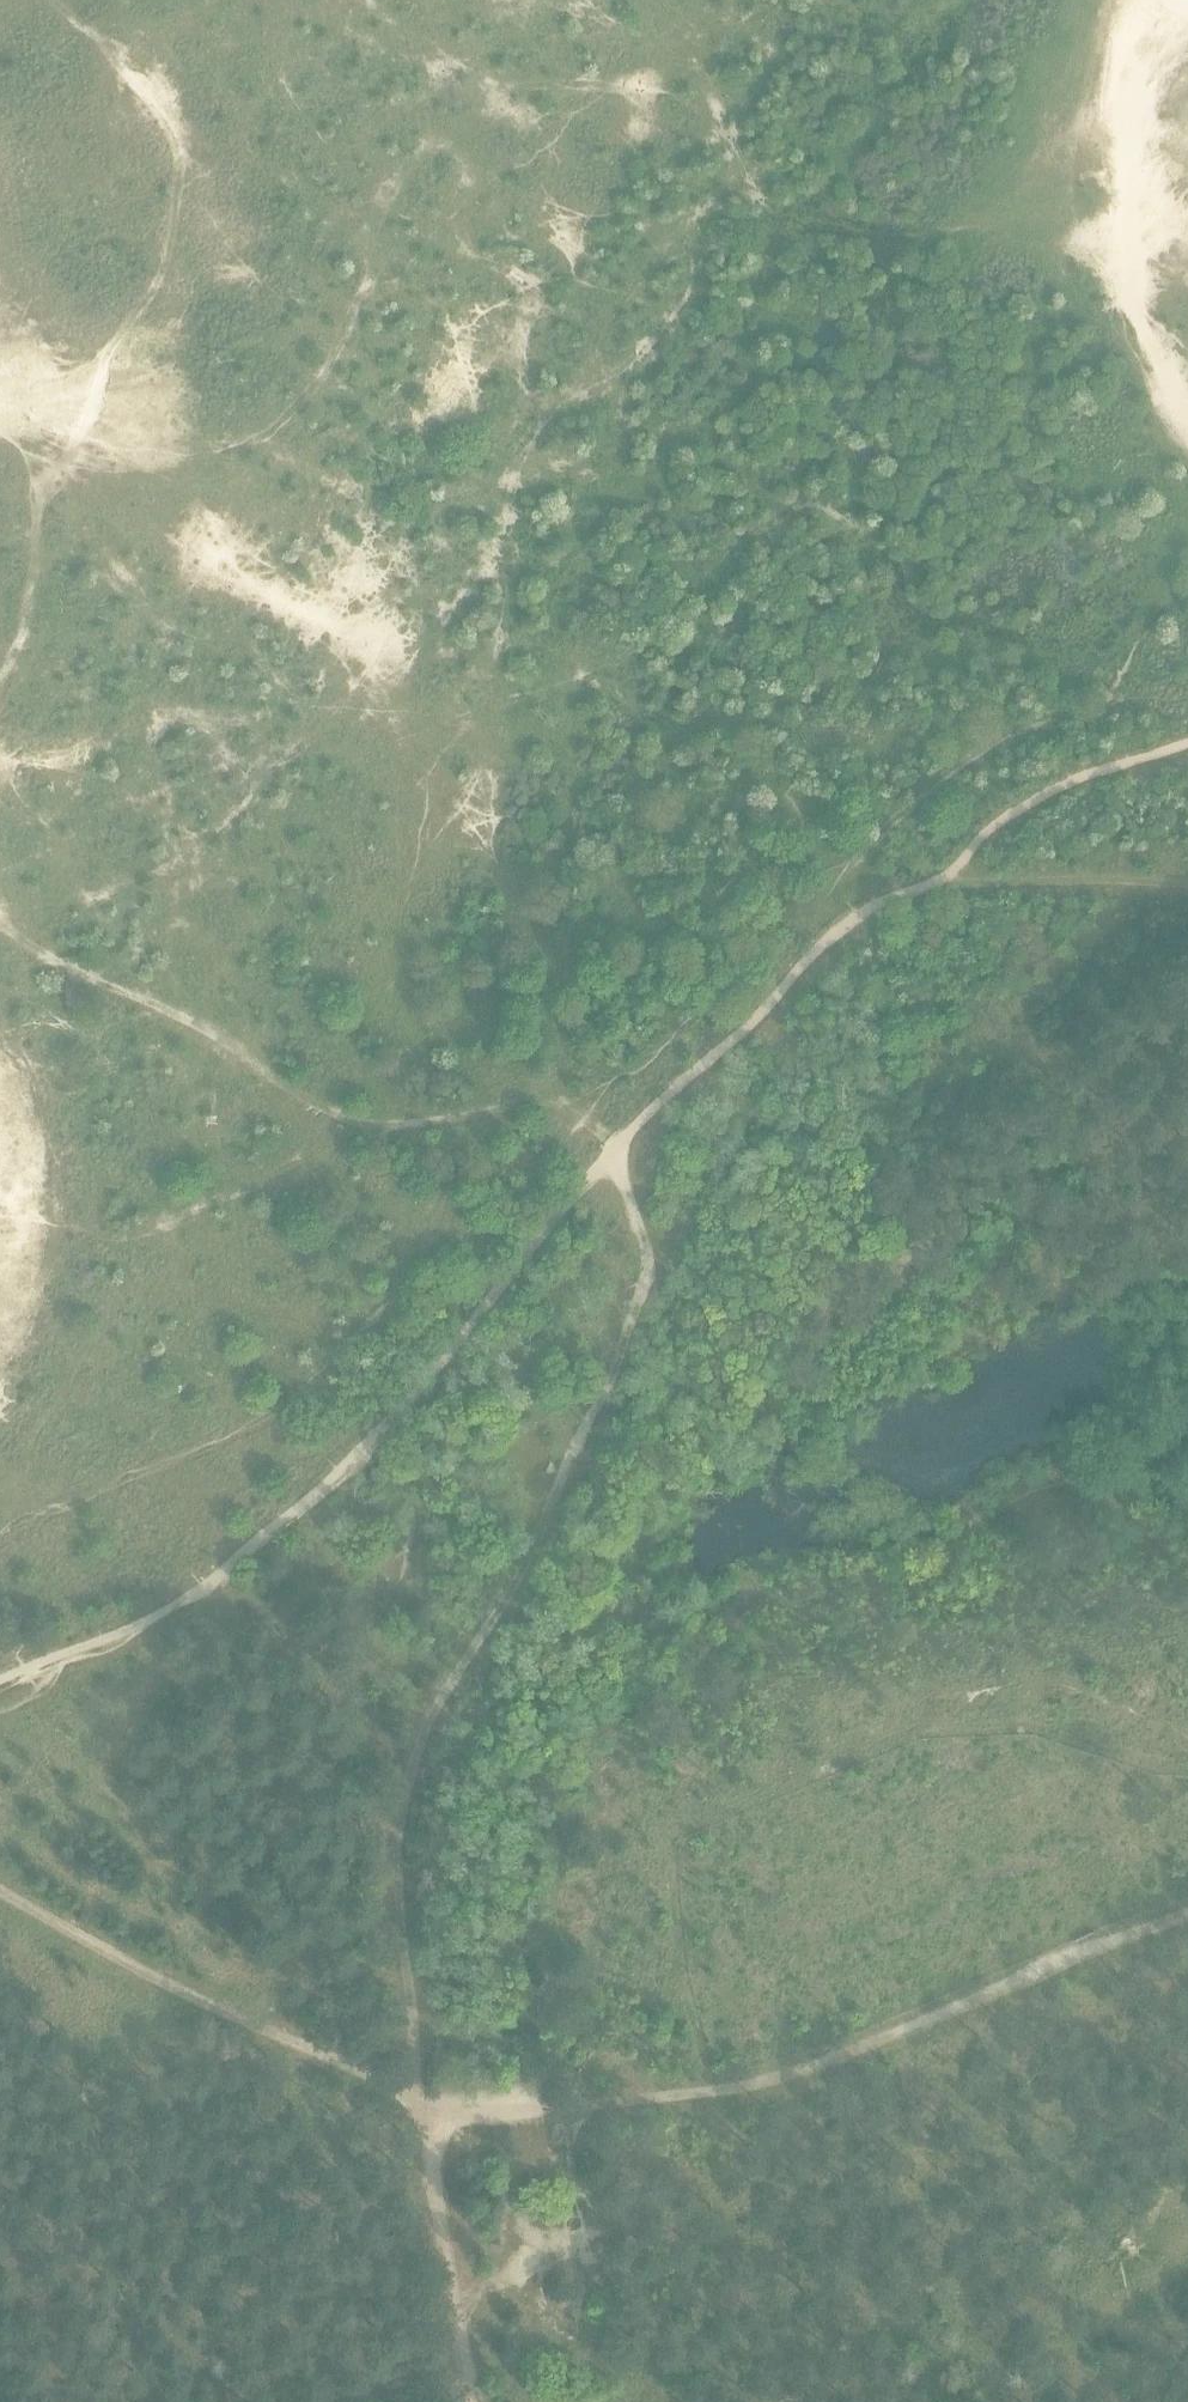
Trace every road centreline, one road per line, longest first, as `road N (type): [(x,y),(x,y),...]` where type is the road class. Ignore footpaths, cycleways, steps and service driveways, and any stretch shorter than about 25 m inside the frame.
road 1 (track): [(470,2401),(415,2079),(402,1824),(427,1721),(536,1540),(644,1291),(642,1237),(611,1147)]

